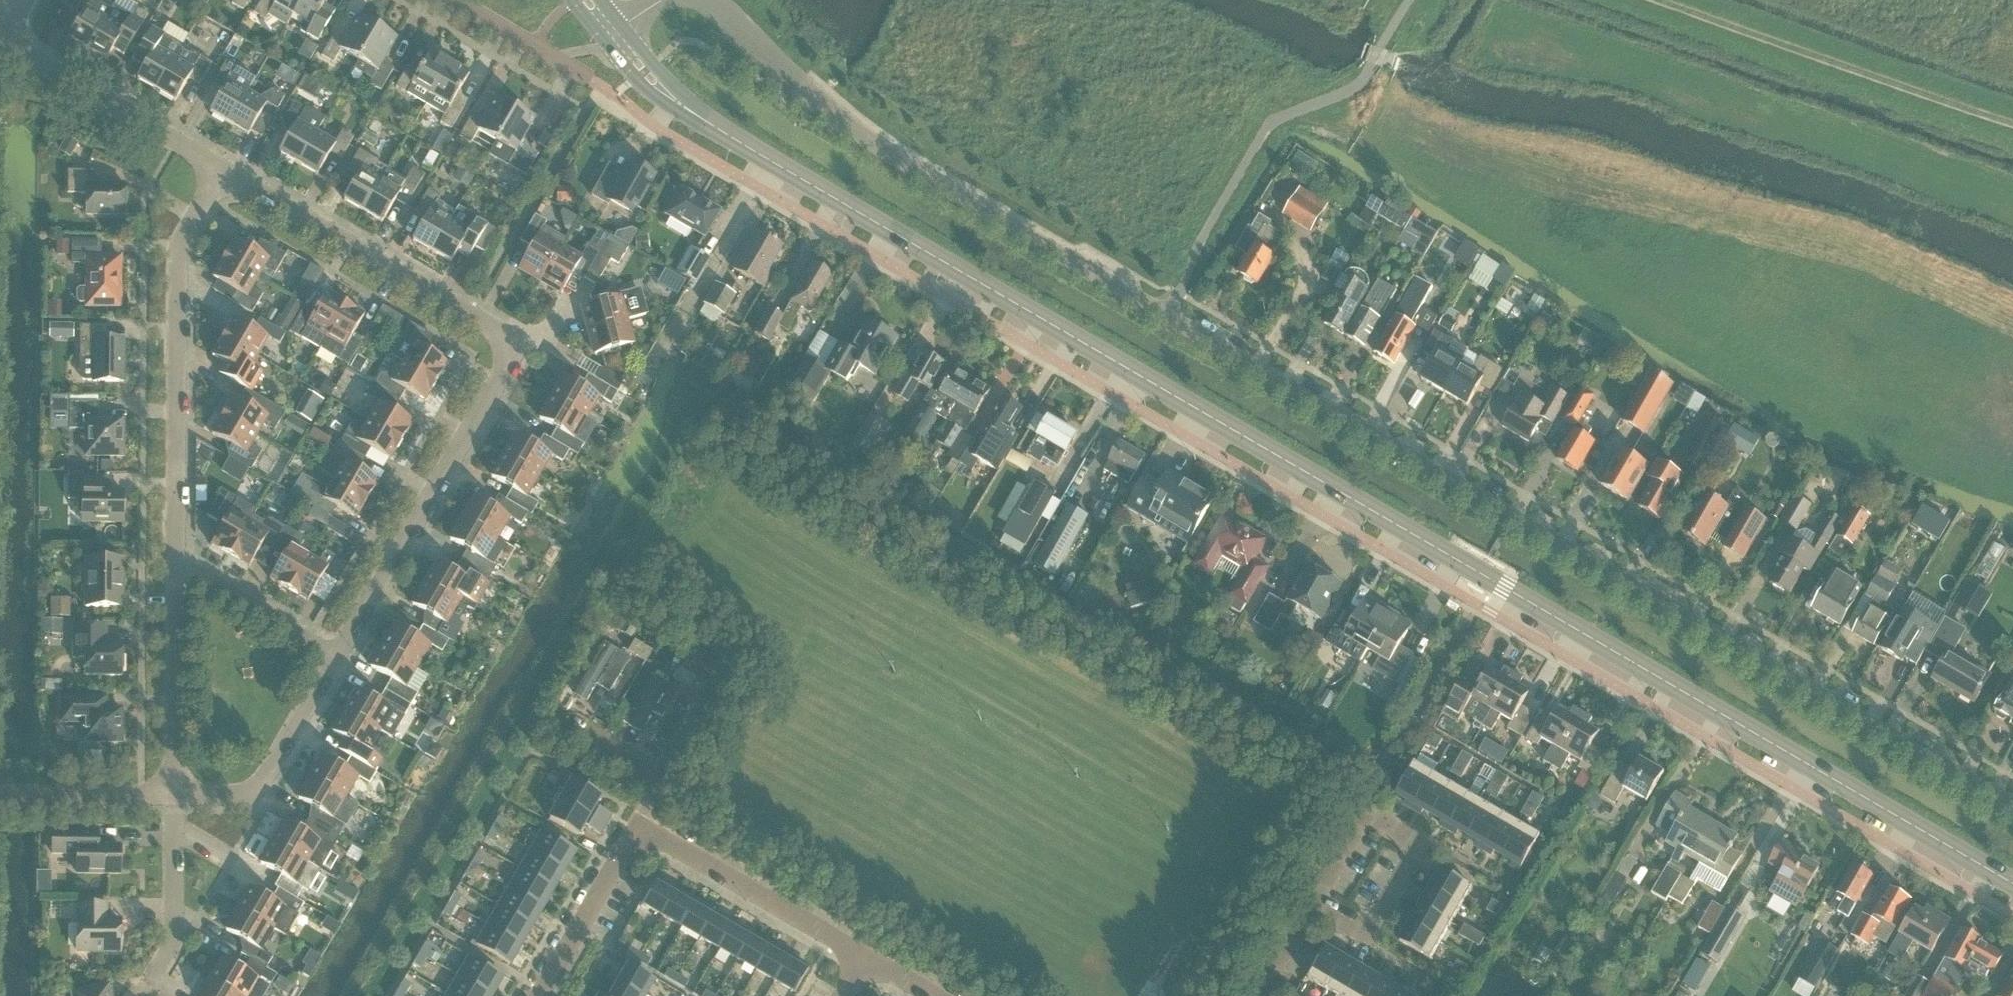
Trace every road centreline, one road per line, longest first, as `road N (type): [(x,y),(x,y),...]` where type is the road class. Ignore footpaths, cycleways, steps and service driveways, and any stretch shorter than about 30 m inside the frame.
road 1 (tertiary): [(2012,882),(710,122),(650,77),(613,33)]
road 2 (unclassified): [(2012,806),(887,151),(713,0)]
road 3 (residential): [(336,651),(505,390),(514,354),(509,332),(227,169)]
road 4 (residential): [(180,560),(175,231),(227,169)]
road 5 (residential): [(866,956),(639,821)]
road 6 (residential): [(227,169),(0,36)]
road 7 (residential): [(1301,917),(1360,946),(1420,840),(1363,815)]
road 8 (residential): [(178,794),(253,794),(336,651)]
road 9 (residential): [(178,794),(180,560)]
road 10 (residential): [(538,995),(639,821)]
road 11 (residential): [(336,651),(180,560)]
road 12 (residential): [(0,793),(178,794)]
road 13 (residential): [(174,967),(178,794)]
road 14 (residential): [(639,821),(665,777),(586,731)]
road 15 (residential): [(577,70),(458,0)]

